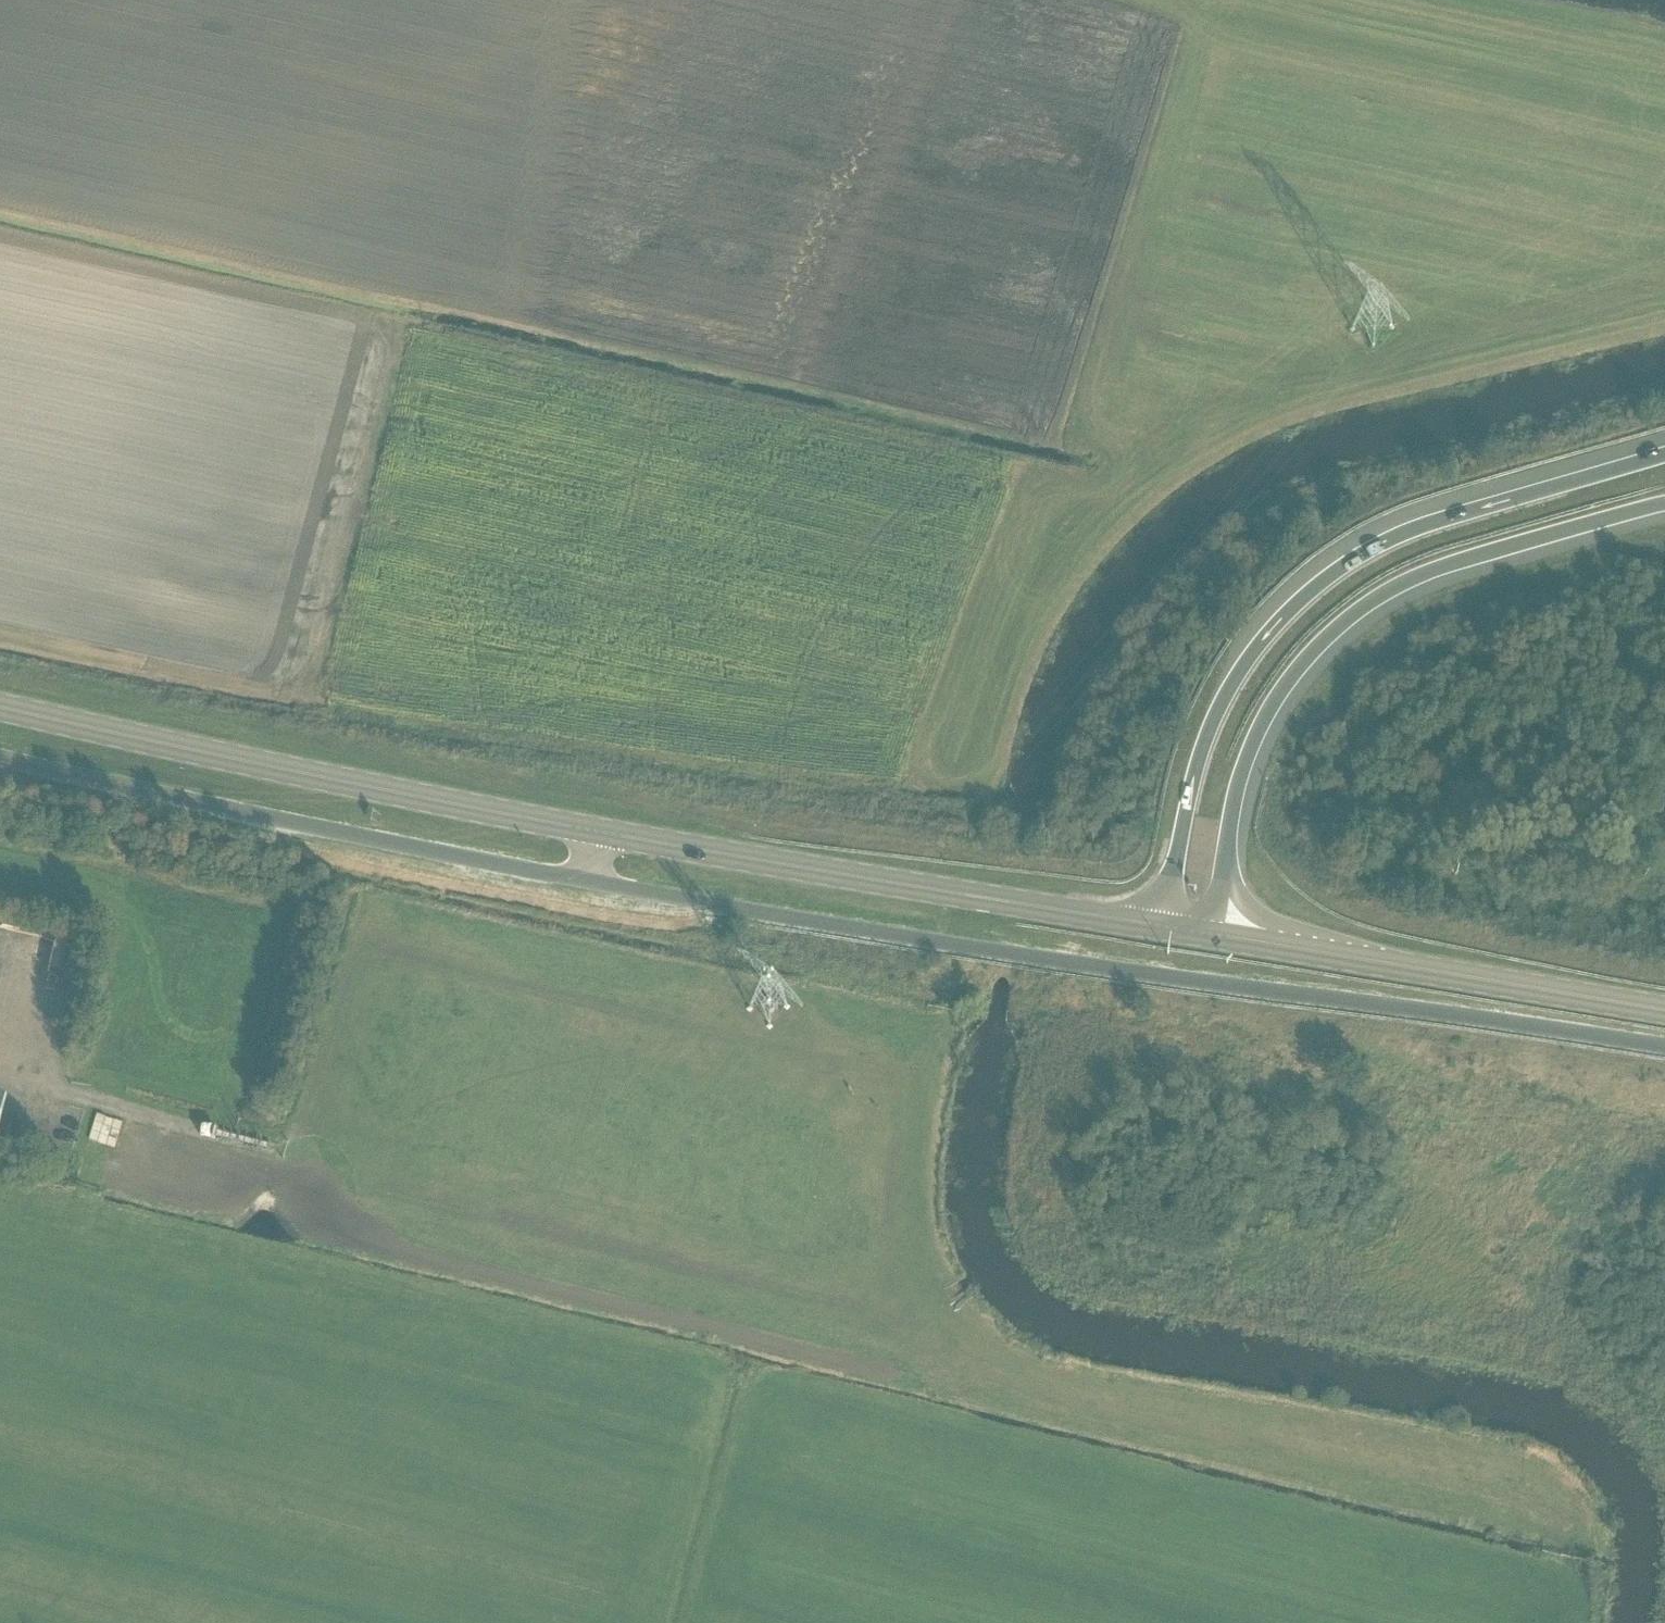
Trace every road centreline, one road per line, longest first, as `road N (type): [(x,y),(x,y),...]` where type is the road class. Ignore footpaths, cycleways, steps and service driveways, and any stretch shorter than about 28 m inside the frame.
road 1 (unclassified): [(1664,1046),(974,947),(588,881)]
road 2 (motorway): [(1664,456),(1388,543),(1301,601),(1235,677),(1218,712),(1188,802),(1165,927)]
road 3 (motorway): [(1216,936),(1248,760),(1292,677),(1326,641),(1370,604),(1423,575),(1664,506)]
road 4 (secondary): [(599,831),(0,706)]
road 5 (unclassified): [(588,881),(0,758)]
road 6 (secondary): [(1165,927),(599,831)]
road 7 (secondary): [(1664,1009),(1216,936)]

